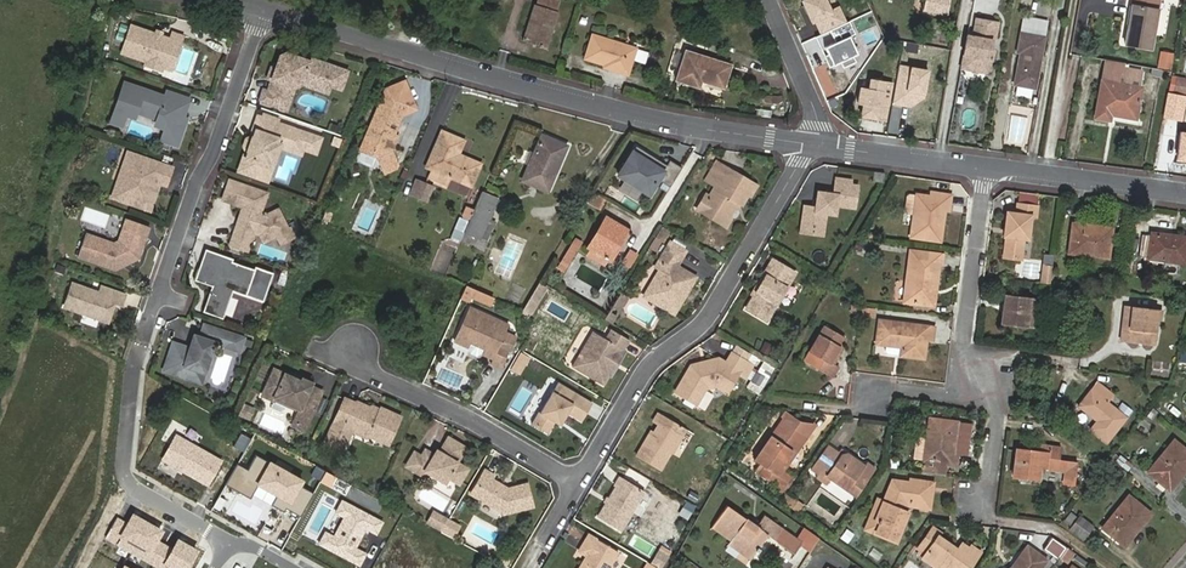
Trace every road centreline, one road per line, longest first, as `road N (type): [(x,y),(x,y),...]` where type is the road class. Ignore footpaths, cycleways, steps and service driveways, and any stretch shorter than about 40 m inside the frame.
road 1 (residential): [(229,543),(135,490),(122,464),(135,363),(264,4)]
road 2 (residential): [(811,144),(639,114),(264,4)]
road 3 (residential): [(576,483),(647,372),(712,332),(811,144)]
road 4 (residential): [(972,500),(991,501),(1006,397),(967,394),(996,168)]
road 5 (residential): [(576,483),(361,367),(353,348)]
road 6 (residential): [(1185,192),(996,168)]
road 7 (residential): [(996,168),(811,144)]
road 8 (residential): [(811,144),(818,126),(767,0)]

